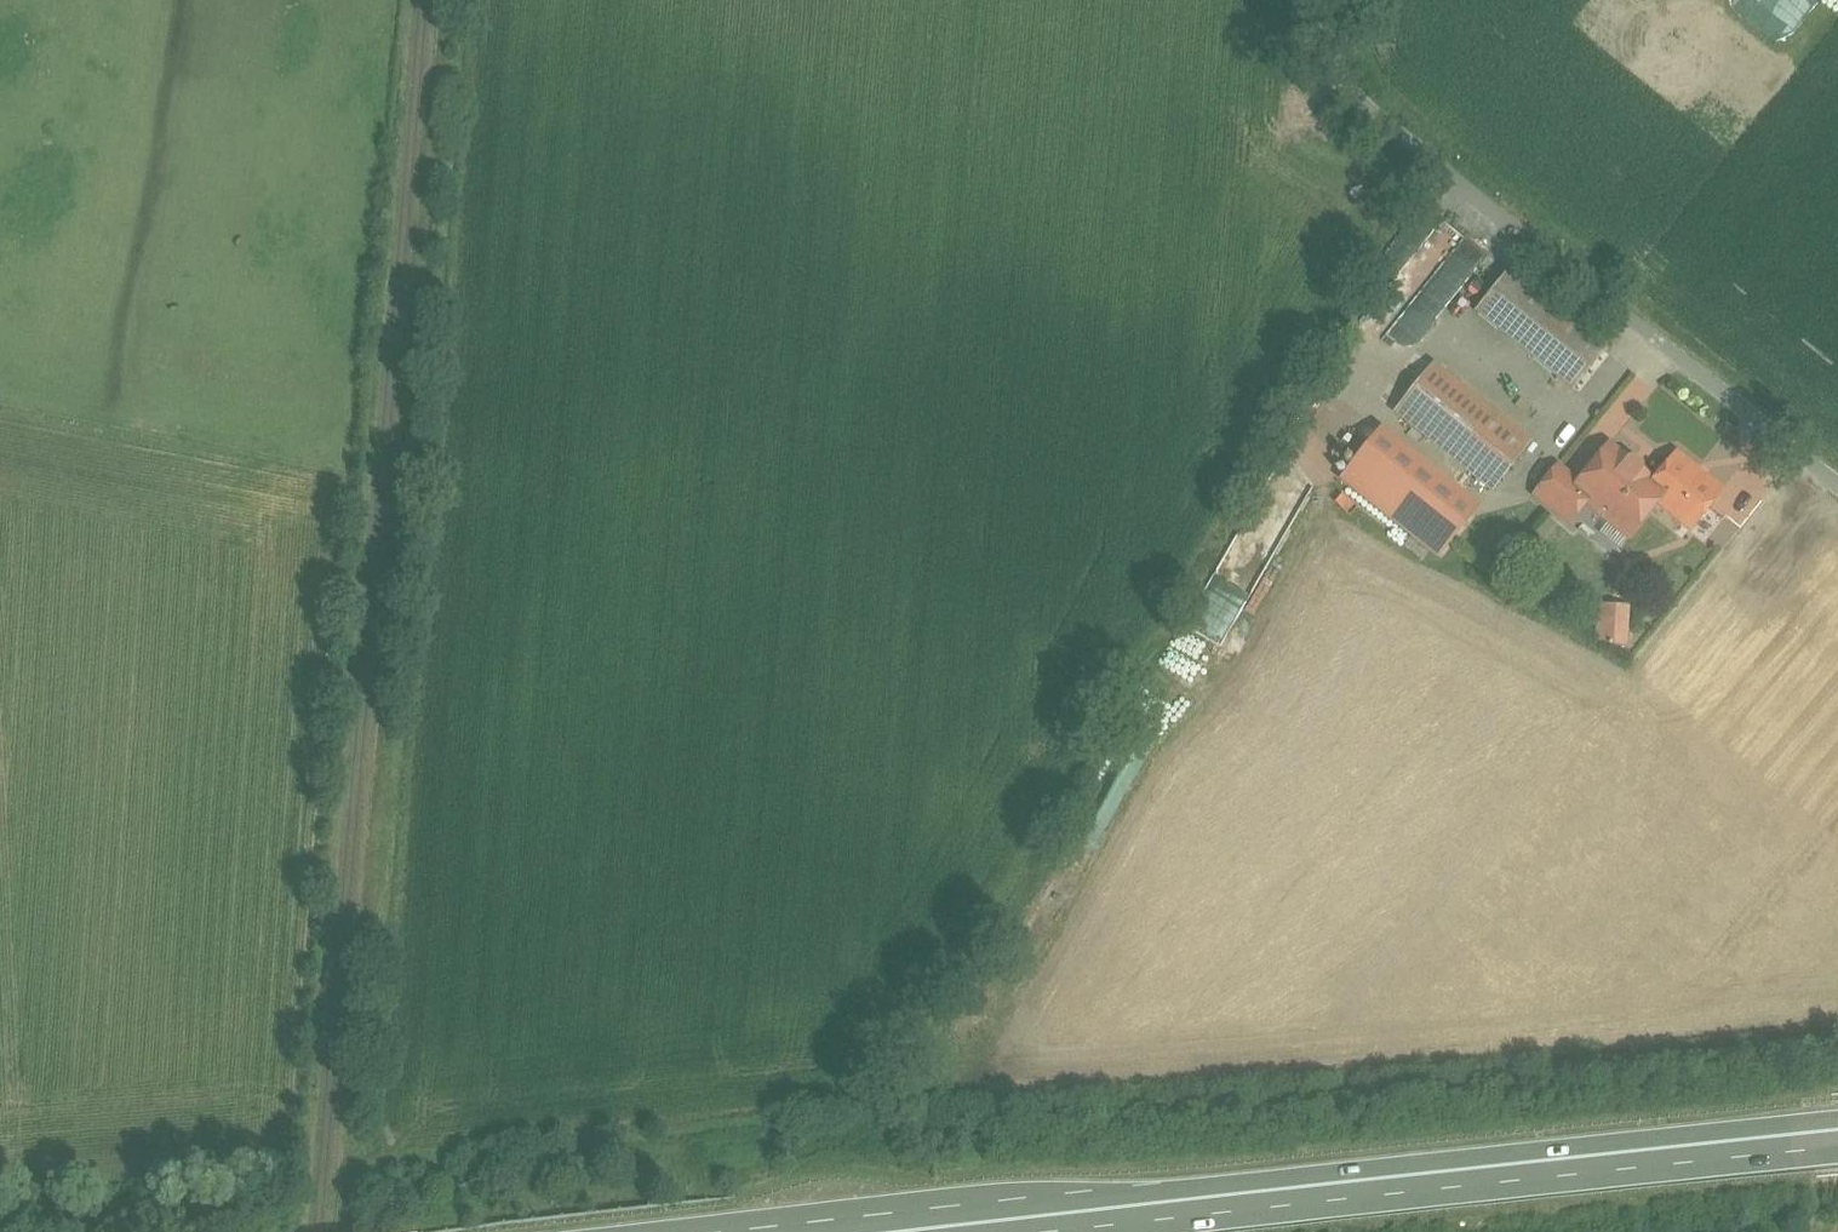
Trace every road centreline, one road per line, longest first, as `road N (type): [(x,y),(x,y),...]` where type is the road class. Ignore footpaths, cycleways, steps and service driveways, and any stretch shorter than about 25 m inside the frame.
road 1 (trunk): [(922,1231),(1837,1136)]
road 2 (residential): [(1327,0),(1324,38),(1341,83),(1837,488)]

